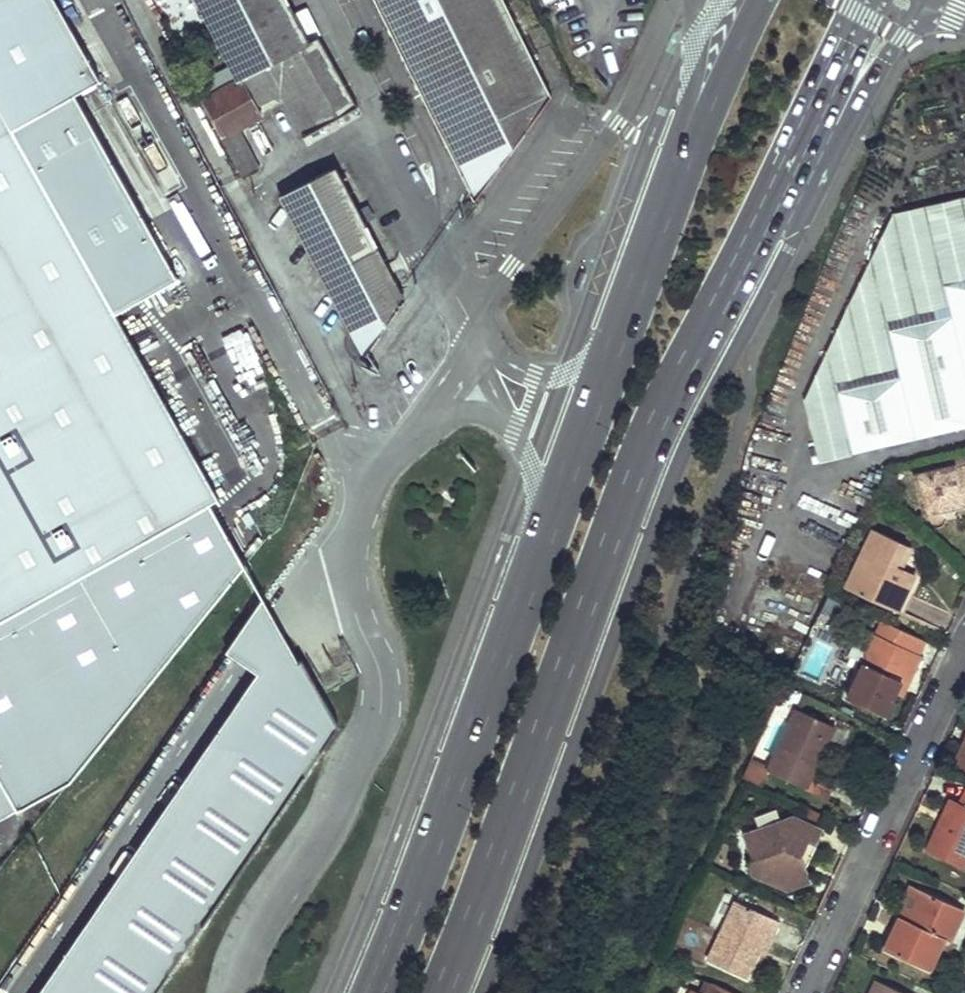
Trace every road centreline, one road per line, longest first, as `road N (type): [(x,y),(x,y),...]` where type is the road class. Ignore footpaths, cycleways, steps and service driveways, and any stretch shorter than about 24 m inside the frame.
road 1 (primary): [(442,992),(659,420),(821,107)]
road 2 (primary): [(680,172),(372,992)]
road 3 (residential): [(964,646),(803,992)]
road 4 (primary): [(756,0),(680,172)]
road 5 (primary): [(689,0),(694,90),(671,152),(680,172)]
road 6 (primary): [(821,107),(866,90),(917,0)]
road 7 (primary): [(821,107),(876,0)]

